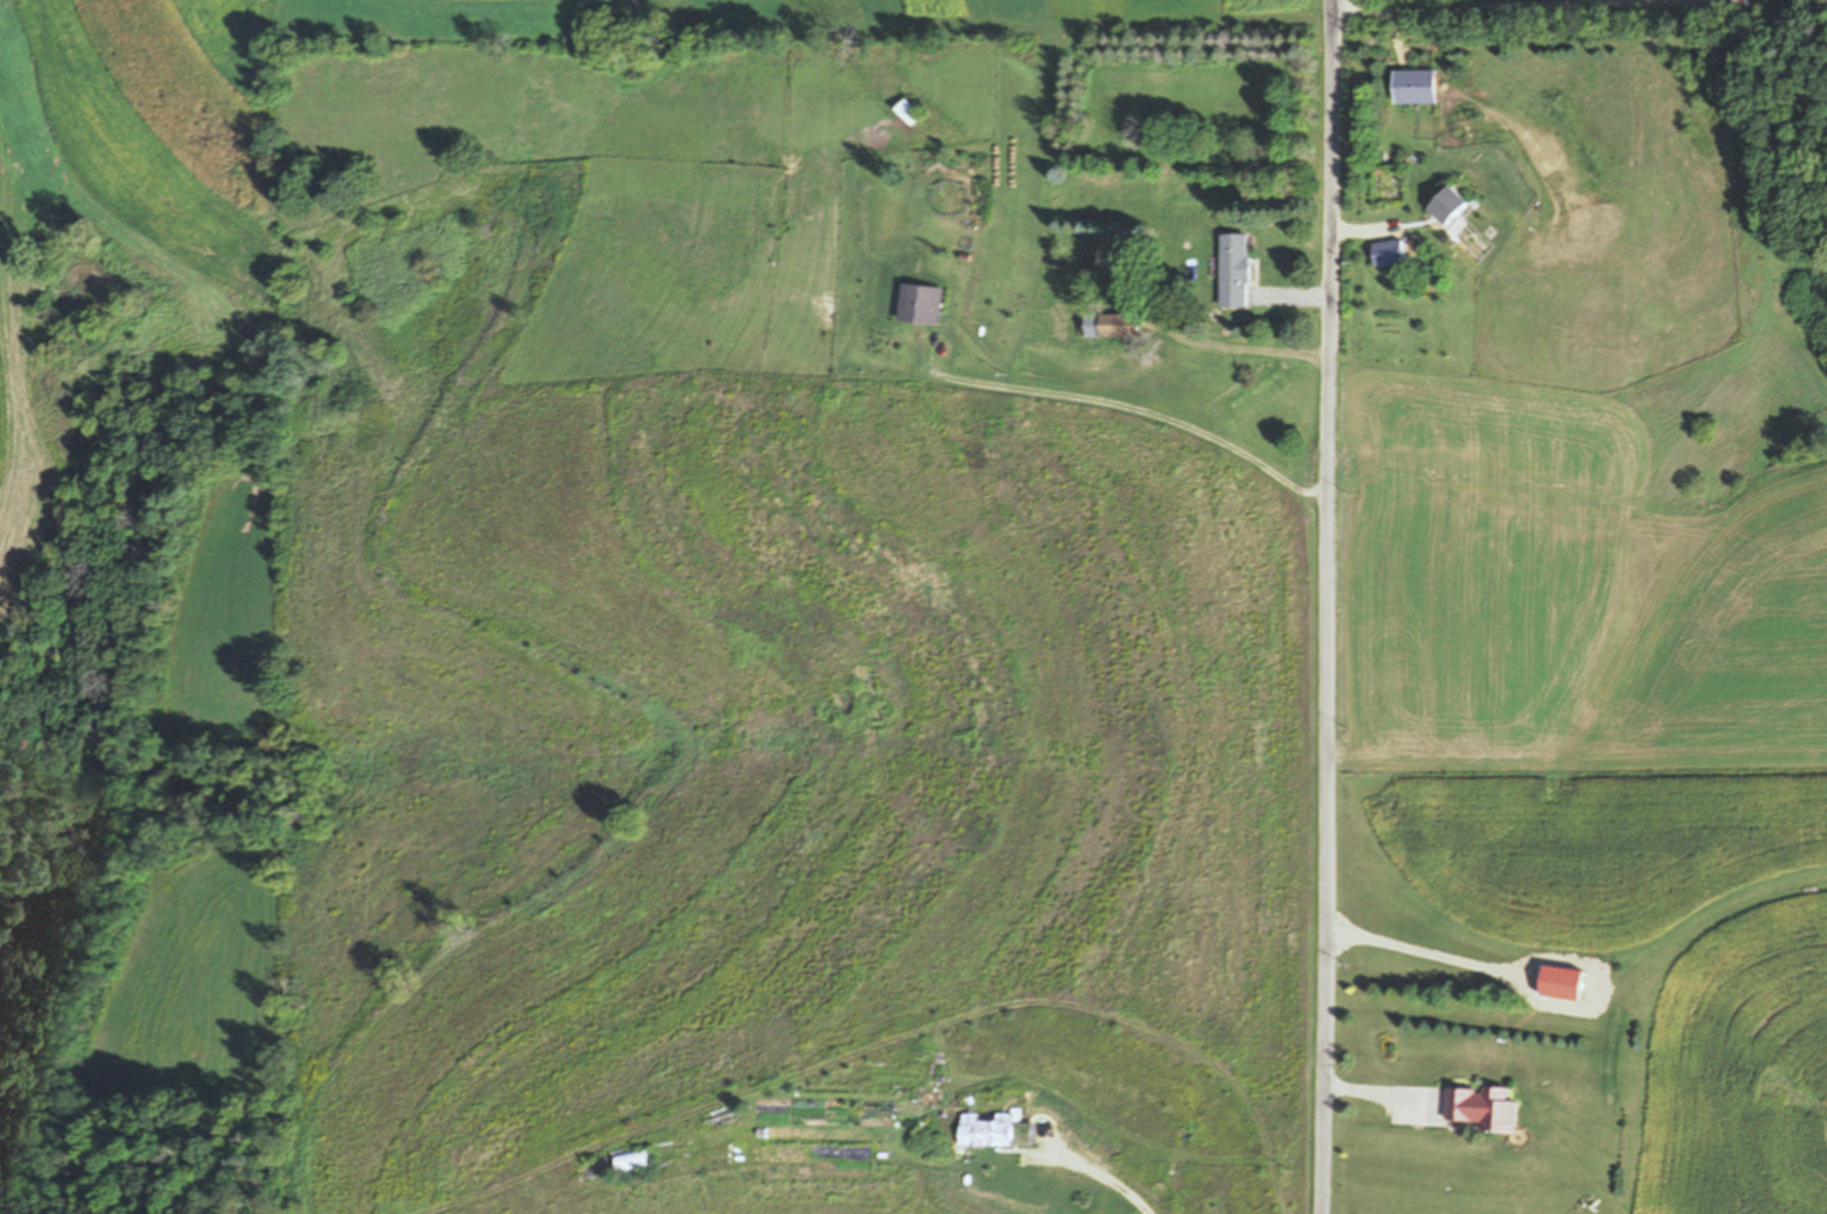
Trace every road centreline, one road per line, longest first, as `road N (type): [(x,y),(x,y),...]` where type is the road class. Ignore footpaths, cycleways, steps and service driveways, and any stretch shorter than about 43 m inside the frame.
road 1 (residential): [(1323,1213),(1338,0)]

